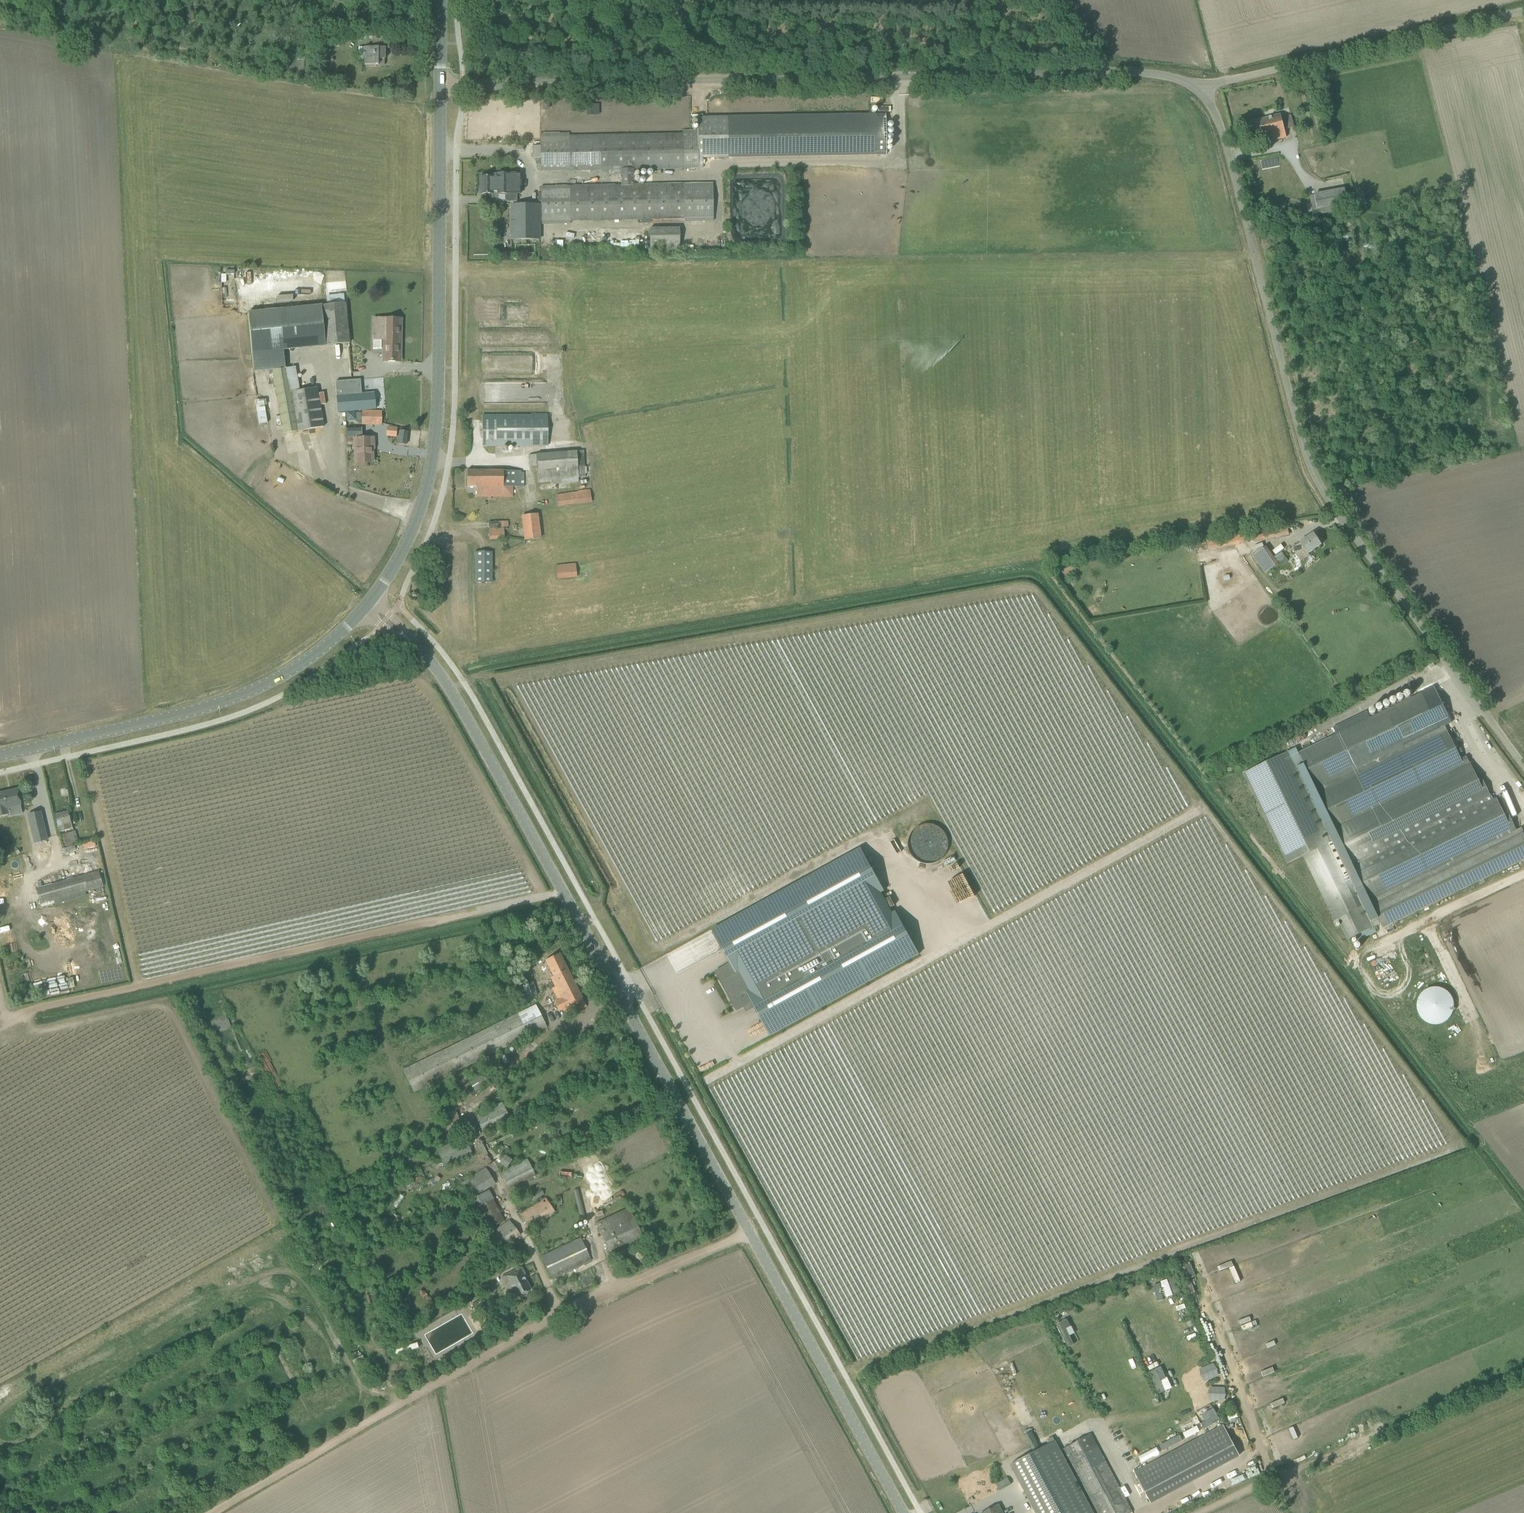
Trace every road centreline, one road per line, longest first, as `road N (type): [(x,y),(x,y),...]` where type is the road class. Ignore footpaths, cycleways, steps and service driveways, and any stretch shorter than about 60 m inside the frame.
road 1 (tertiary): [(902,1512),(475,732),(420,649)]
road 2 (unclassified): [(1523,765),(1316,480),(1222,130),(1204,89)]
road 3 (unclassified): [(1204,89),(1149,74),(463,84)]
road 4 (track): [(210,1512),(602,1295),(751,1234)]
road 5 (tertiary): [(373,598),(413,529),(436,440),(439,85)]
road 6 (tertiary): [(0,755),(211,707),(318,654),(361,613)]
road 7 (track): [(1215,1512),(1381,1430),(1523,1371)]
road 8 (unclassified): [(1204,89),(1523,13)]

